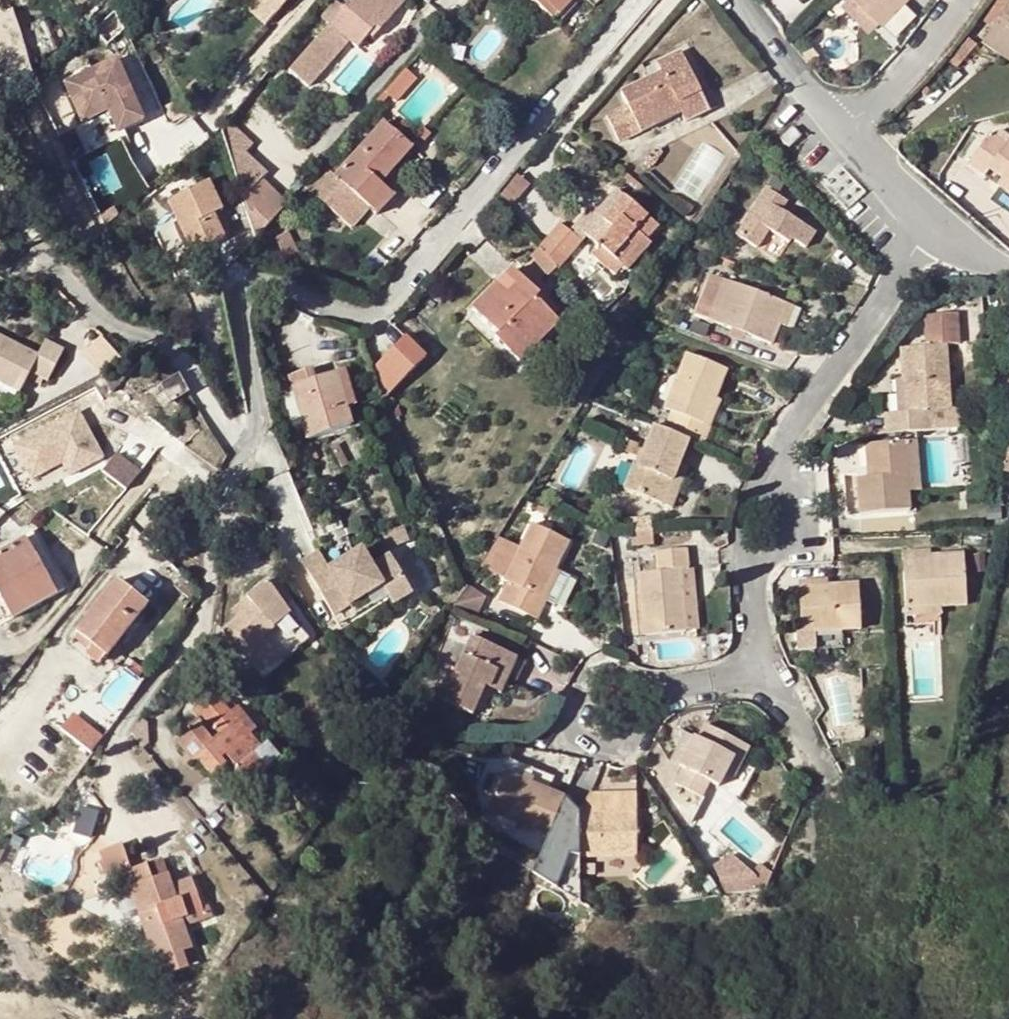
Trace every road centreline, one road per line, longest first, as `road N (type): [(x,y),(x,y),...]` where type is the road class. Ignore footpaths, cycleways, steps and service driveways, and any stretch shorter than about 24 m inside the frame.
road 1 (residential): [(817,769),(763,641),(763,513),(806,412),(930,228)]
road 2 (residential): [(238,283),(256,278),(370,322),(645,0)]
road 3 (residential): [(238,283),(233,300),(259,417),(236,470),(209,474),(179,457)]
road 4 (residential): [(848,133),(956,23),(967,0)]
road 5 (residential): [(736,0),(848,133)]
road 6 (residential): [(848,133),(930,228)]

